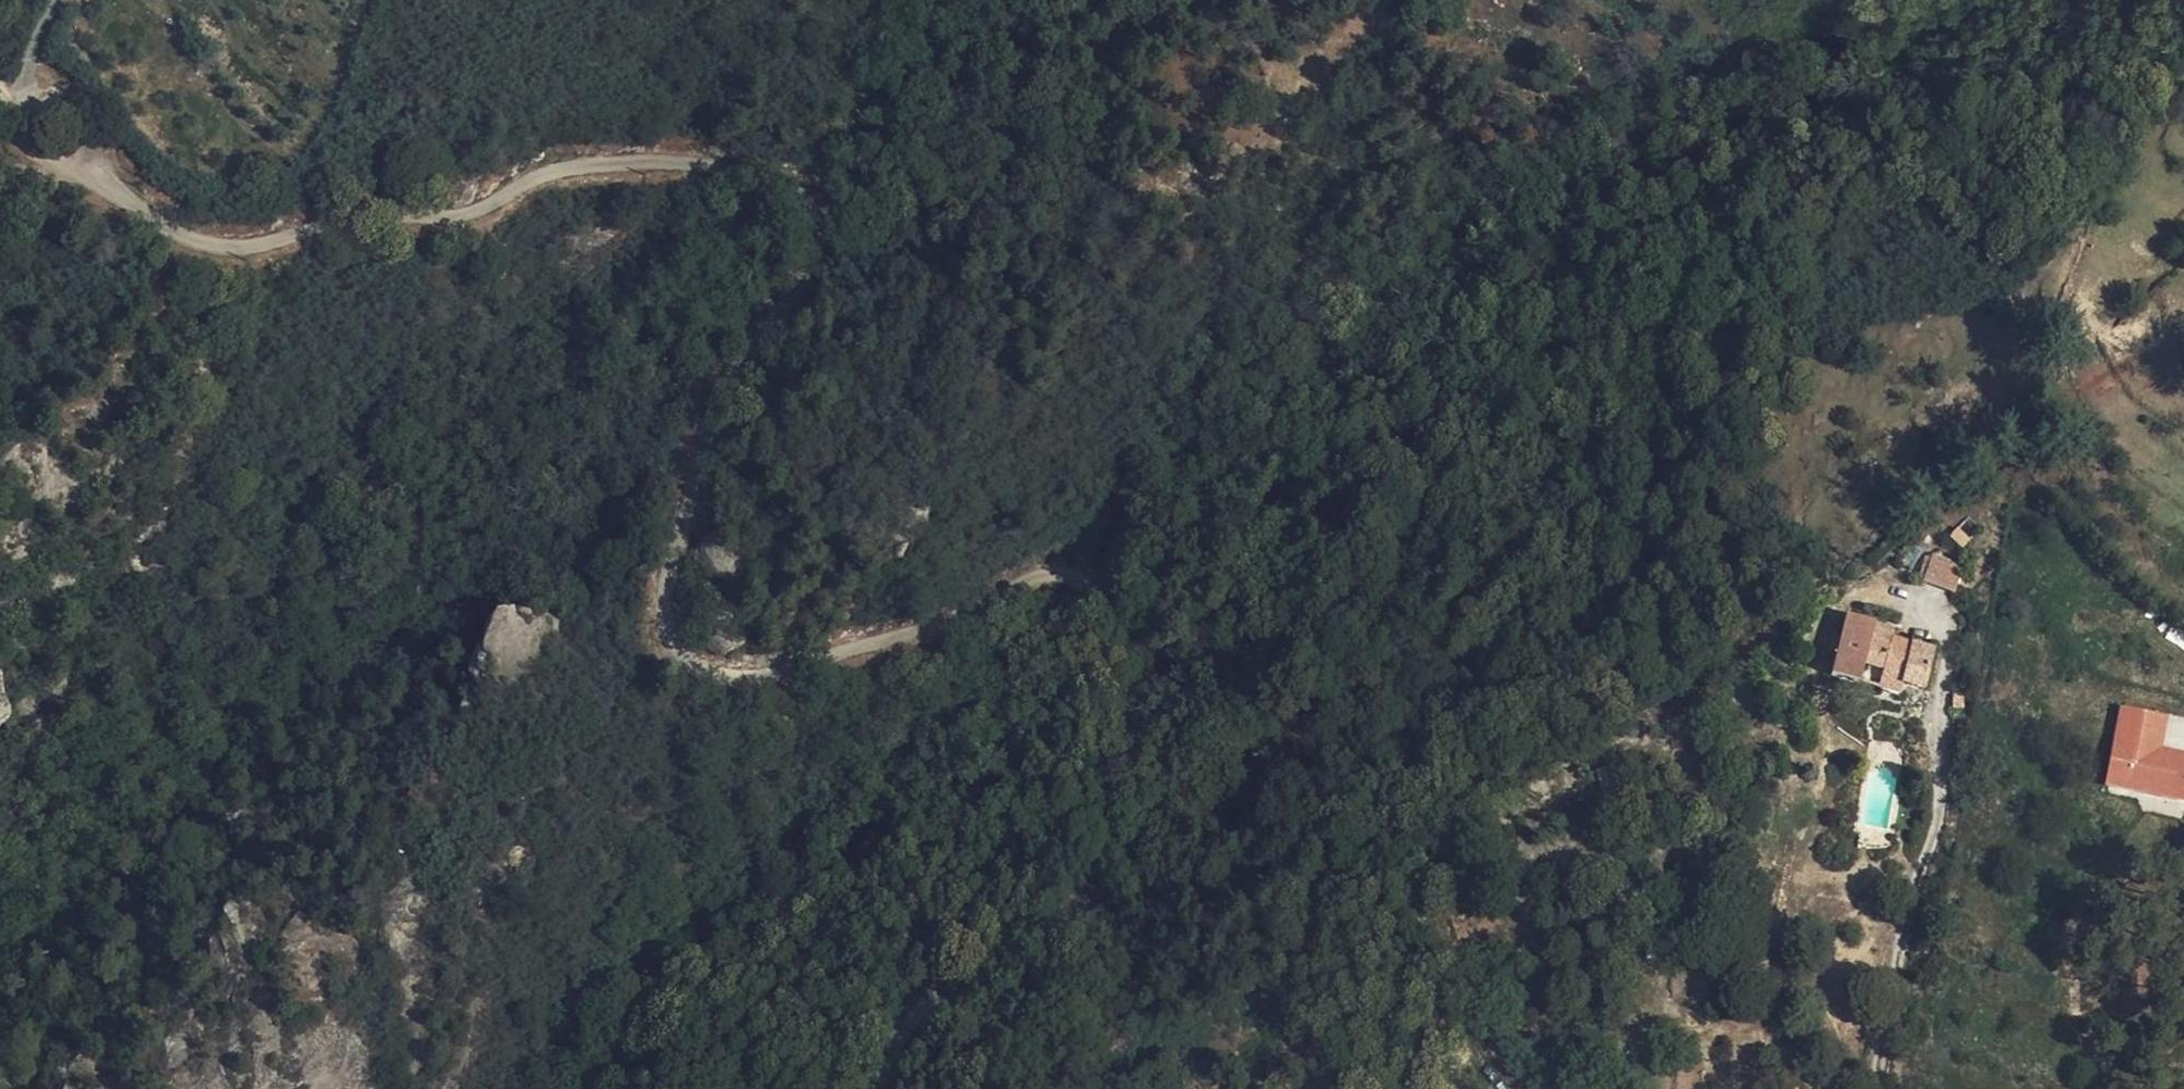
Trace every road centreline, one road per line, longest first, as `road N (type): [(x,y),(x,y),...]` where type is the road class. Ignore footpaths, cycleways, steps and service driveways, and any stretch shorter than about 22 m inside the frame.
road 1 (track): [(63,0),(33,54),(25,104),(90,172)]

